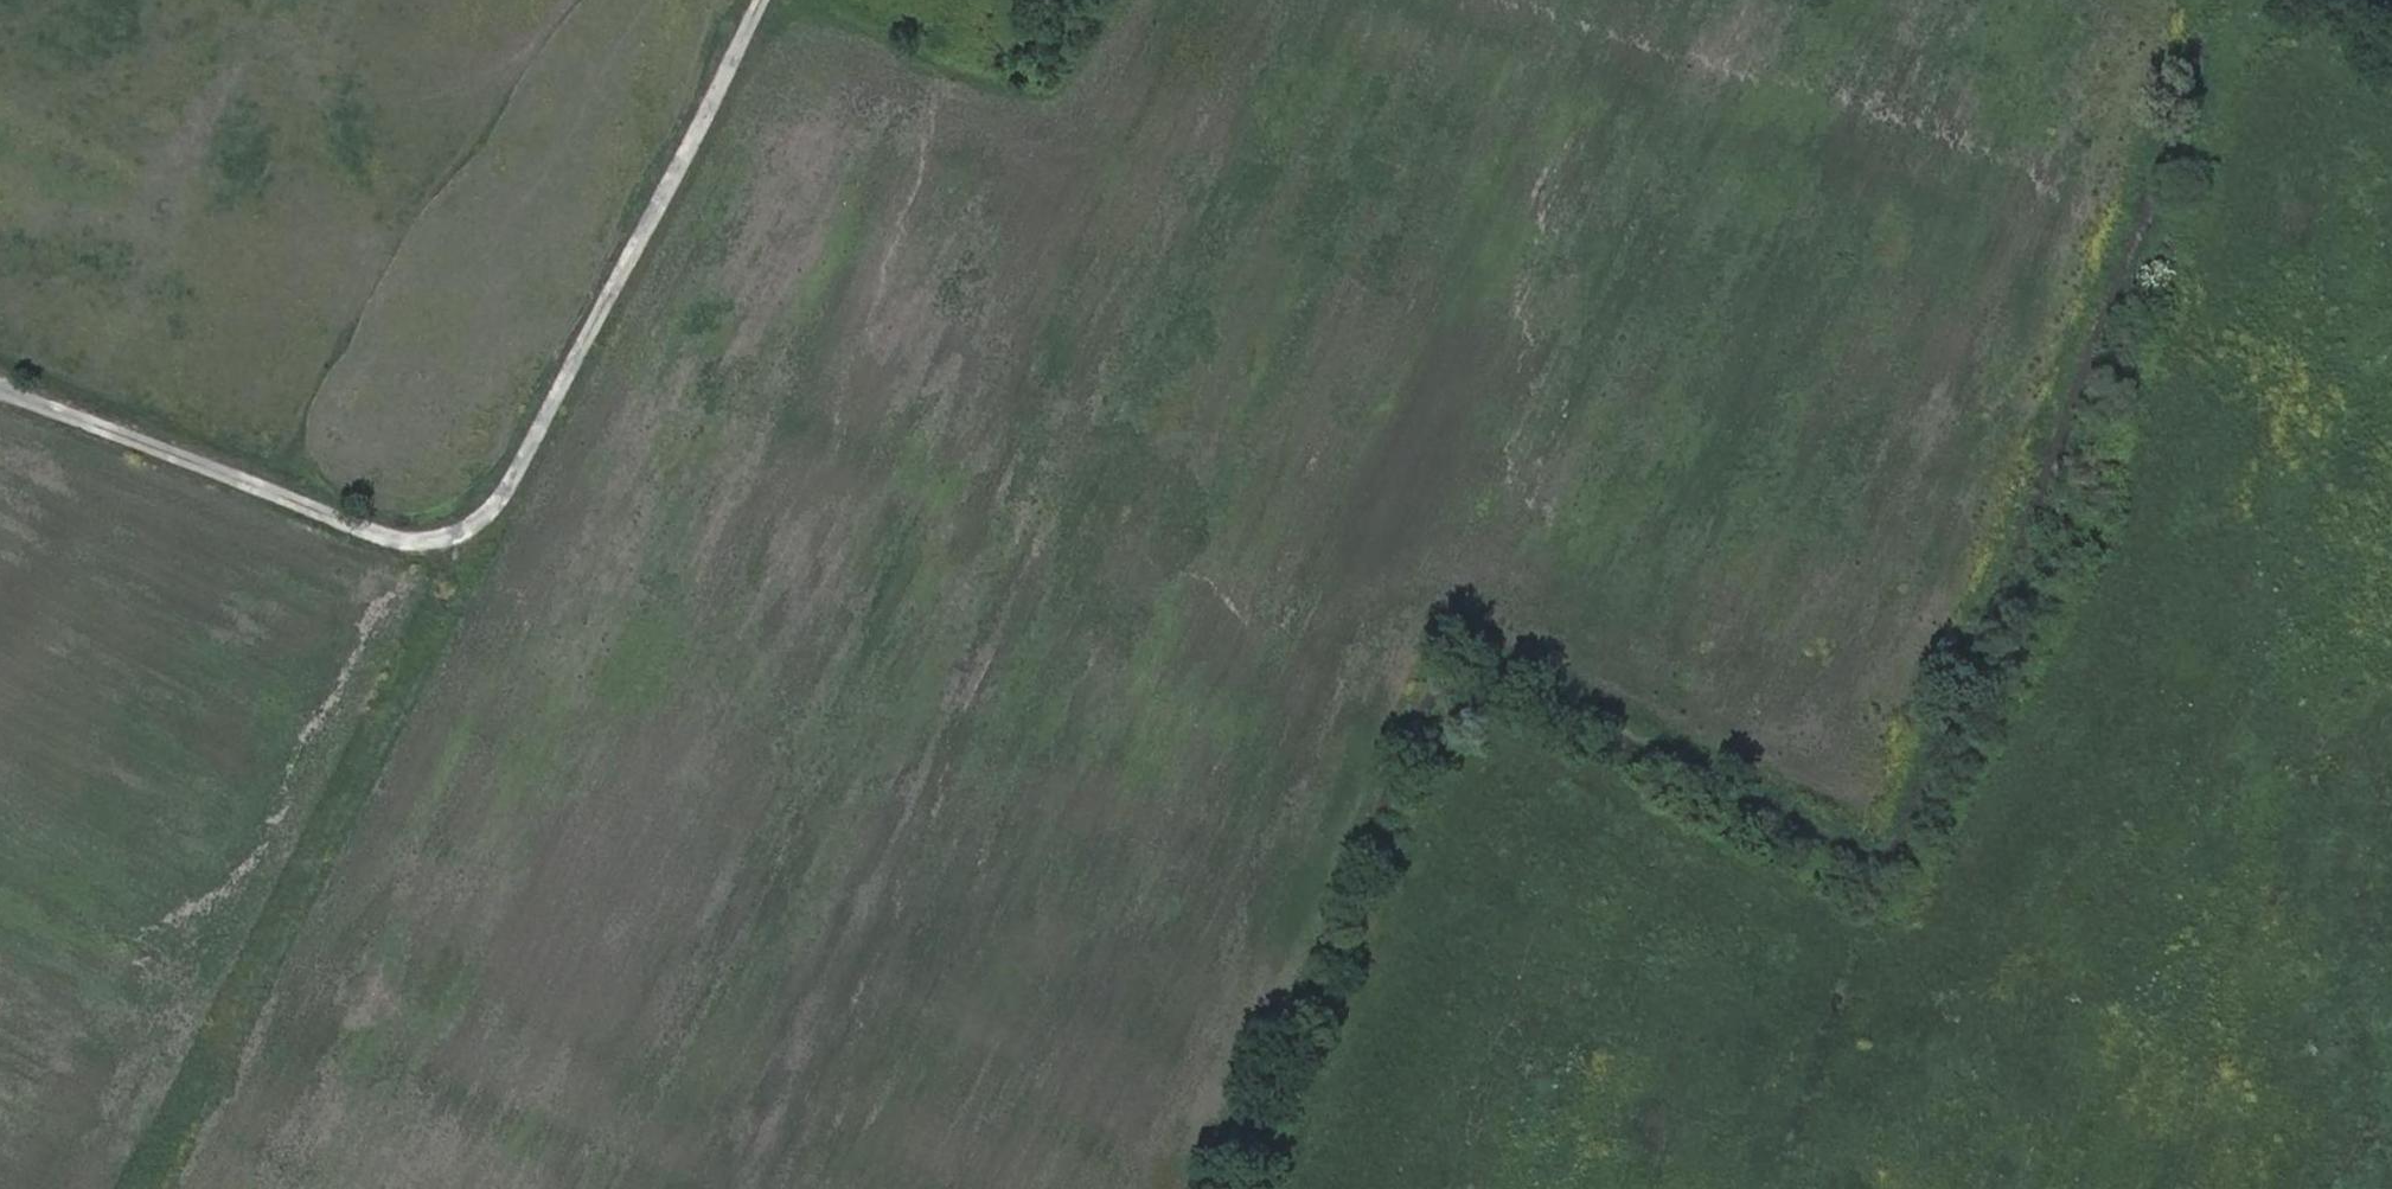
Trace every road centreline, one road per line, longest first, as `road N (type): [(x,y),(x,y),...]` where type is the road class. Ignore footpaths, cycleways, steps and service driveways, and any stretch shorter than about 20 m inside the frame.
road 1 (unclassified): [(0,393),(385,539),(452,539),(507,492),(764,0)]

